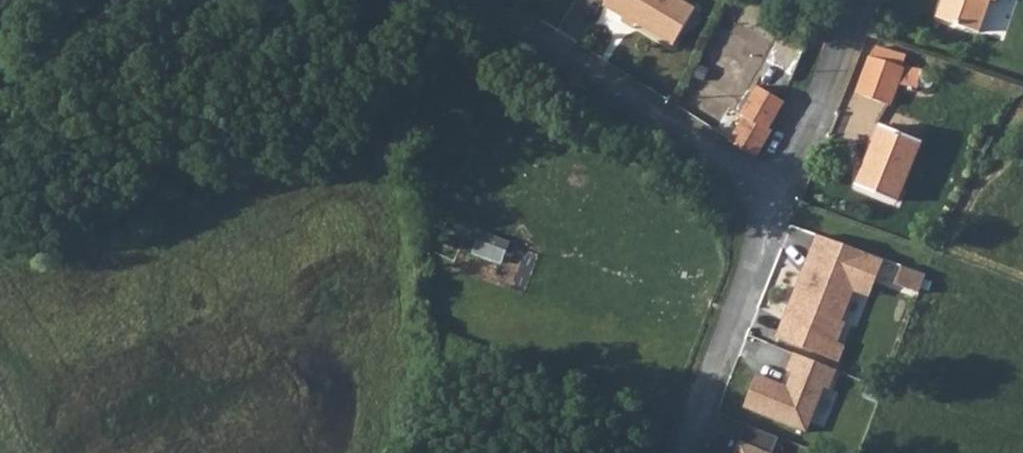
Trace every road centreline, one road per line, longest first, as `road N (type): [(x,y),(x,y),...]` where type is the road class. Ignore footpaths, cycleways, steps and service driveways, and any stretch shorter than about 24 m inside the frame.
road 1 (unclassified): [(480,0),(780,197)]
road 2 (unclassified): [(780,197),(684,452)]
road 3 (unclassified): [(856,0),(780,197)]
road 4 (residential): [(0,101),(138,0)]

